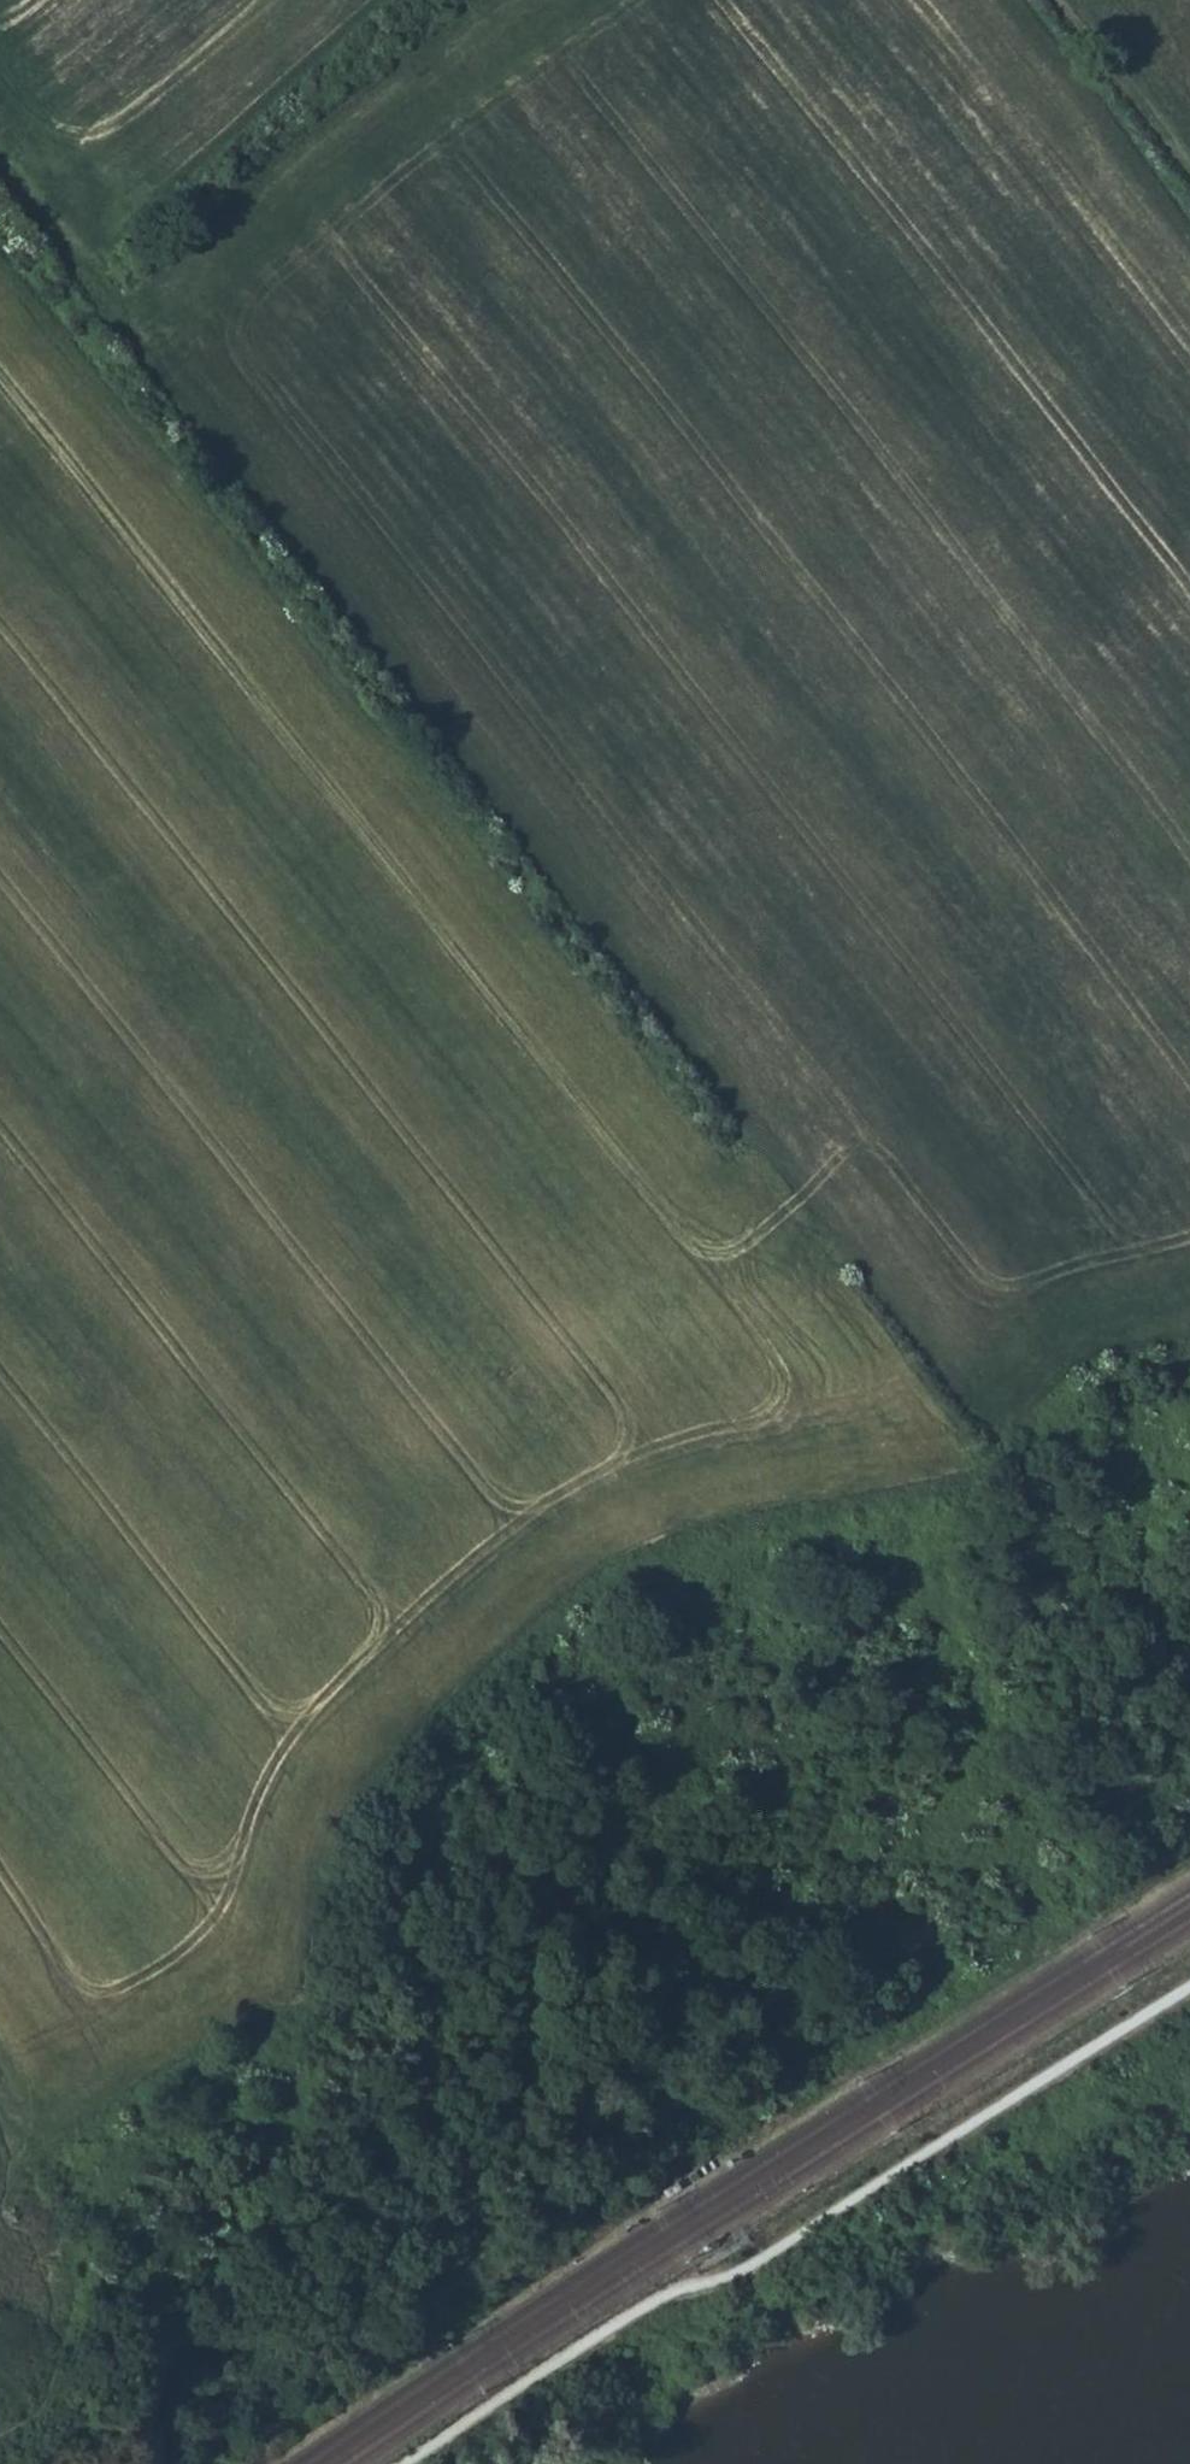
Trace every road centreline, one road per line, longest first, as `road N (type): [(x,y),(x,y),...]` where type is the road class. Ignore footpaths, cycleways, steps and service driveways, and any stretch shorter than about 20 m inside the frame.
road 1 (track): [(1189,183),(1053,0)]

